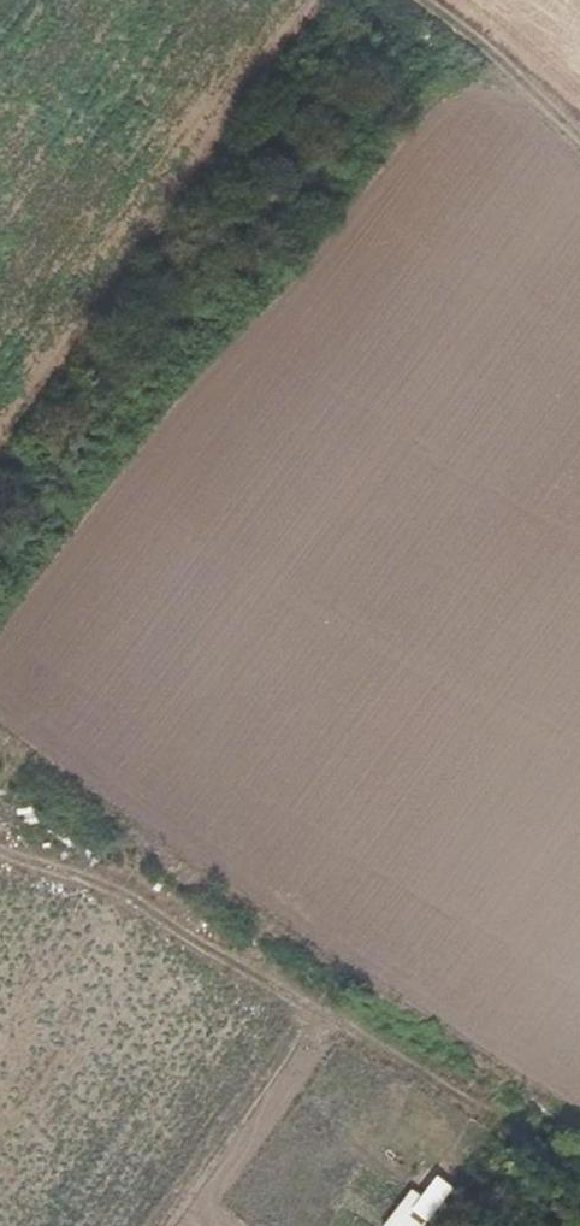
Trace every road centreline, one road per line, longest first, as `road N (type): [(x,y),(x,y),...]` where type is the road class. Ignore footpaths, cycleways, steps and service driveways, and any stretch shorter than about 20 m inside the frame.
road 1 (track): [(0,830),(259,959),(339,1015),(579,1141)]
road 2 (track): [(259,959),(301,889),(579,515)]
road 3 (track): [(423,0),(579,127)]

